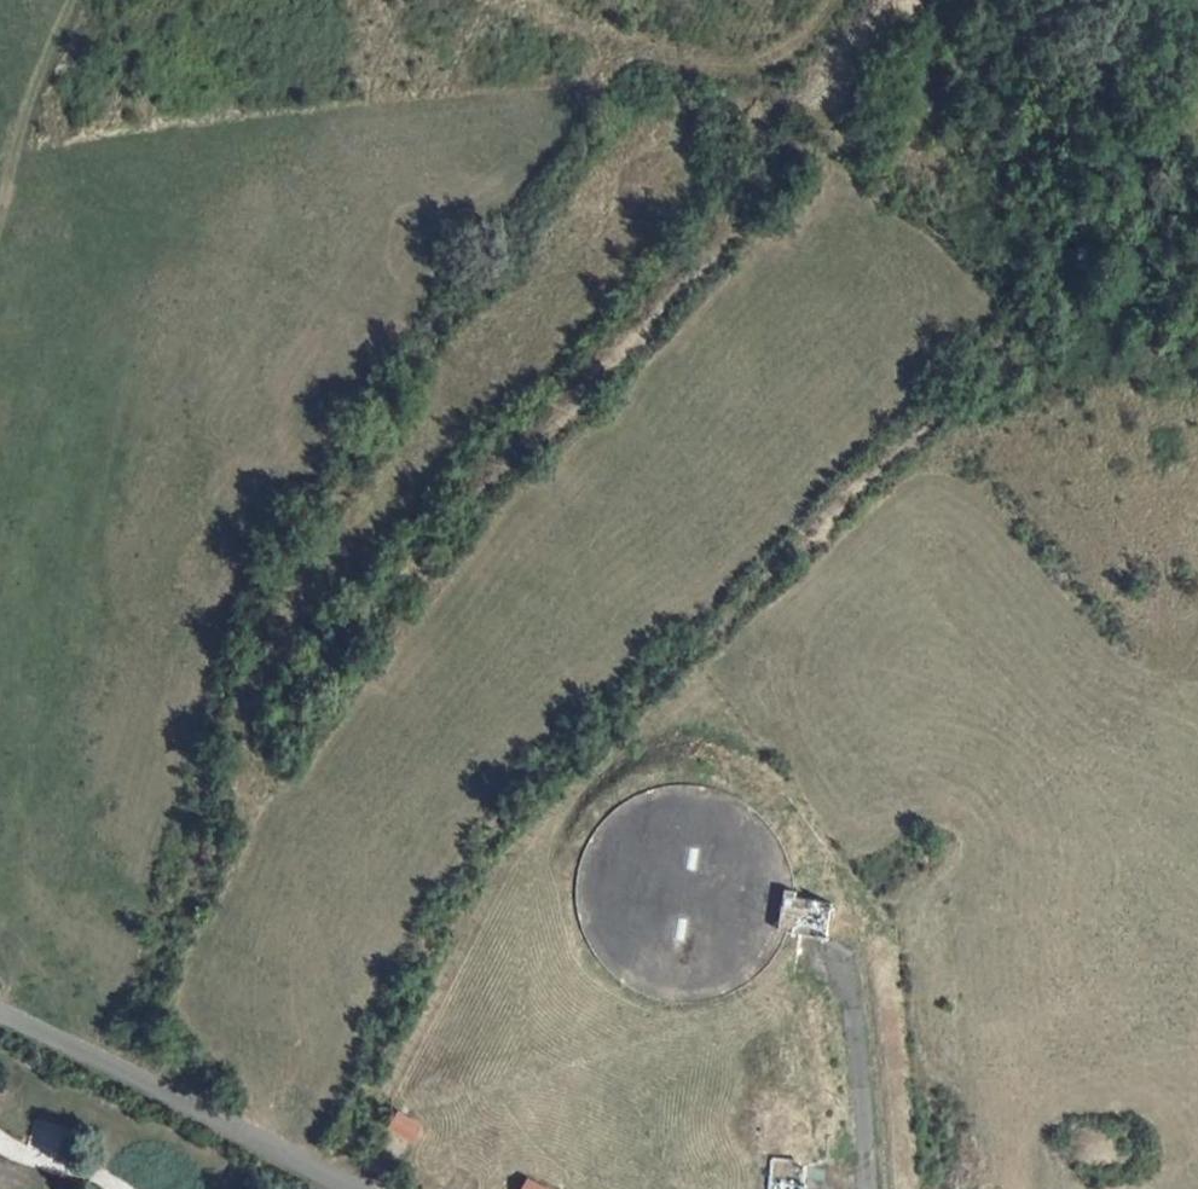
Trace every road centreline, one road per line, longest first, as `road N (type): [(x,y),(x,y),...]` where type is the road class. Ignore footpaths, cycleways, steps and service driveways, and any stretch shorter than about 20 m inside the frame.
road 1 (unclassified): [(351,1188),(0,1019)]
road 2 (track): [(505,0),(680,67),(755,71),(808,39),(843,0)]

